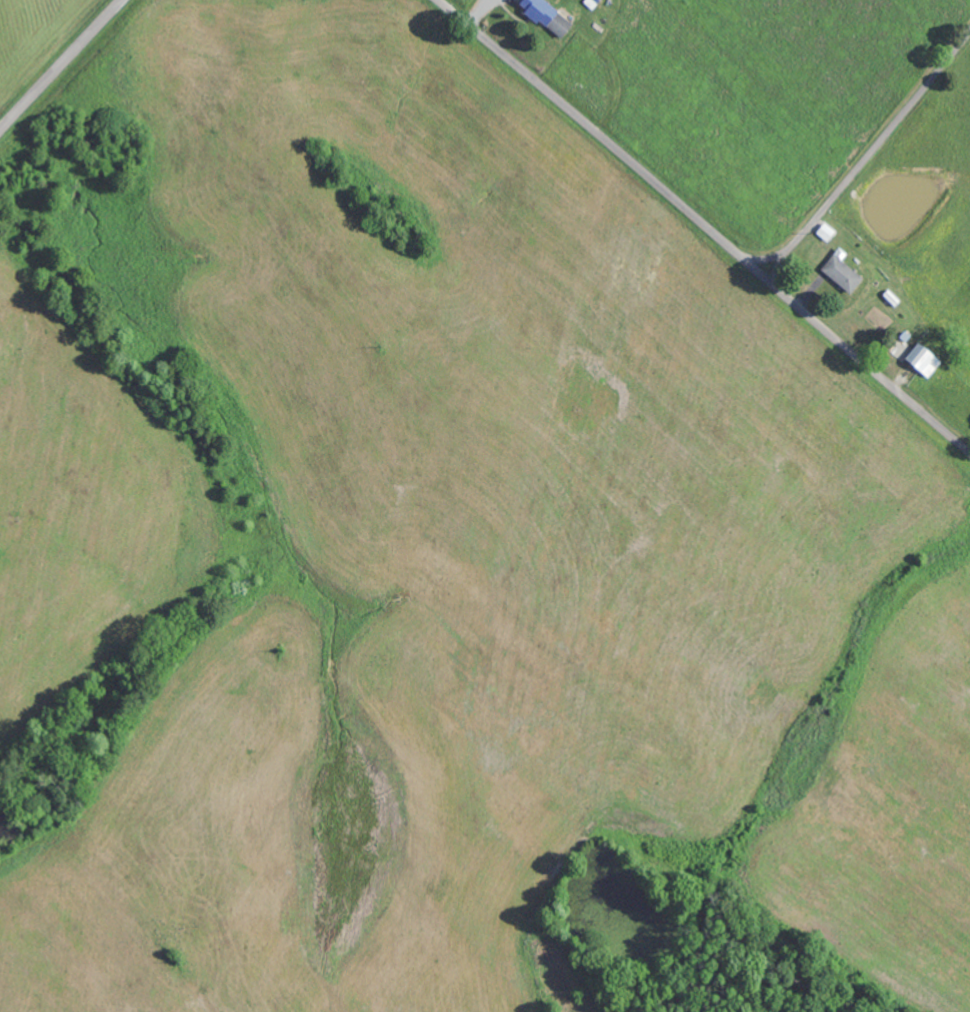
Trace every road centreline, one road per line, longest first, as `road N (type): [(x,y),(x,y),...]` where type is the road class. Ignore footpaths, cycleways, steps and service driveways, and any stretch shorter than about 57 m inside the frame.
road 1 (residential): [(969,451),(440,0)]
road 2 (residential): [(0,132),(124,0)]

